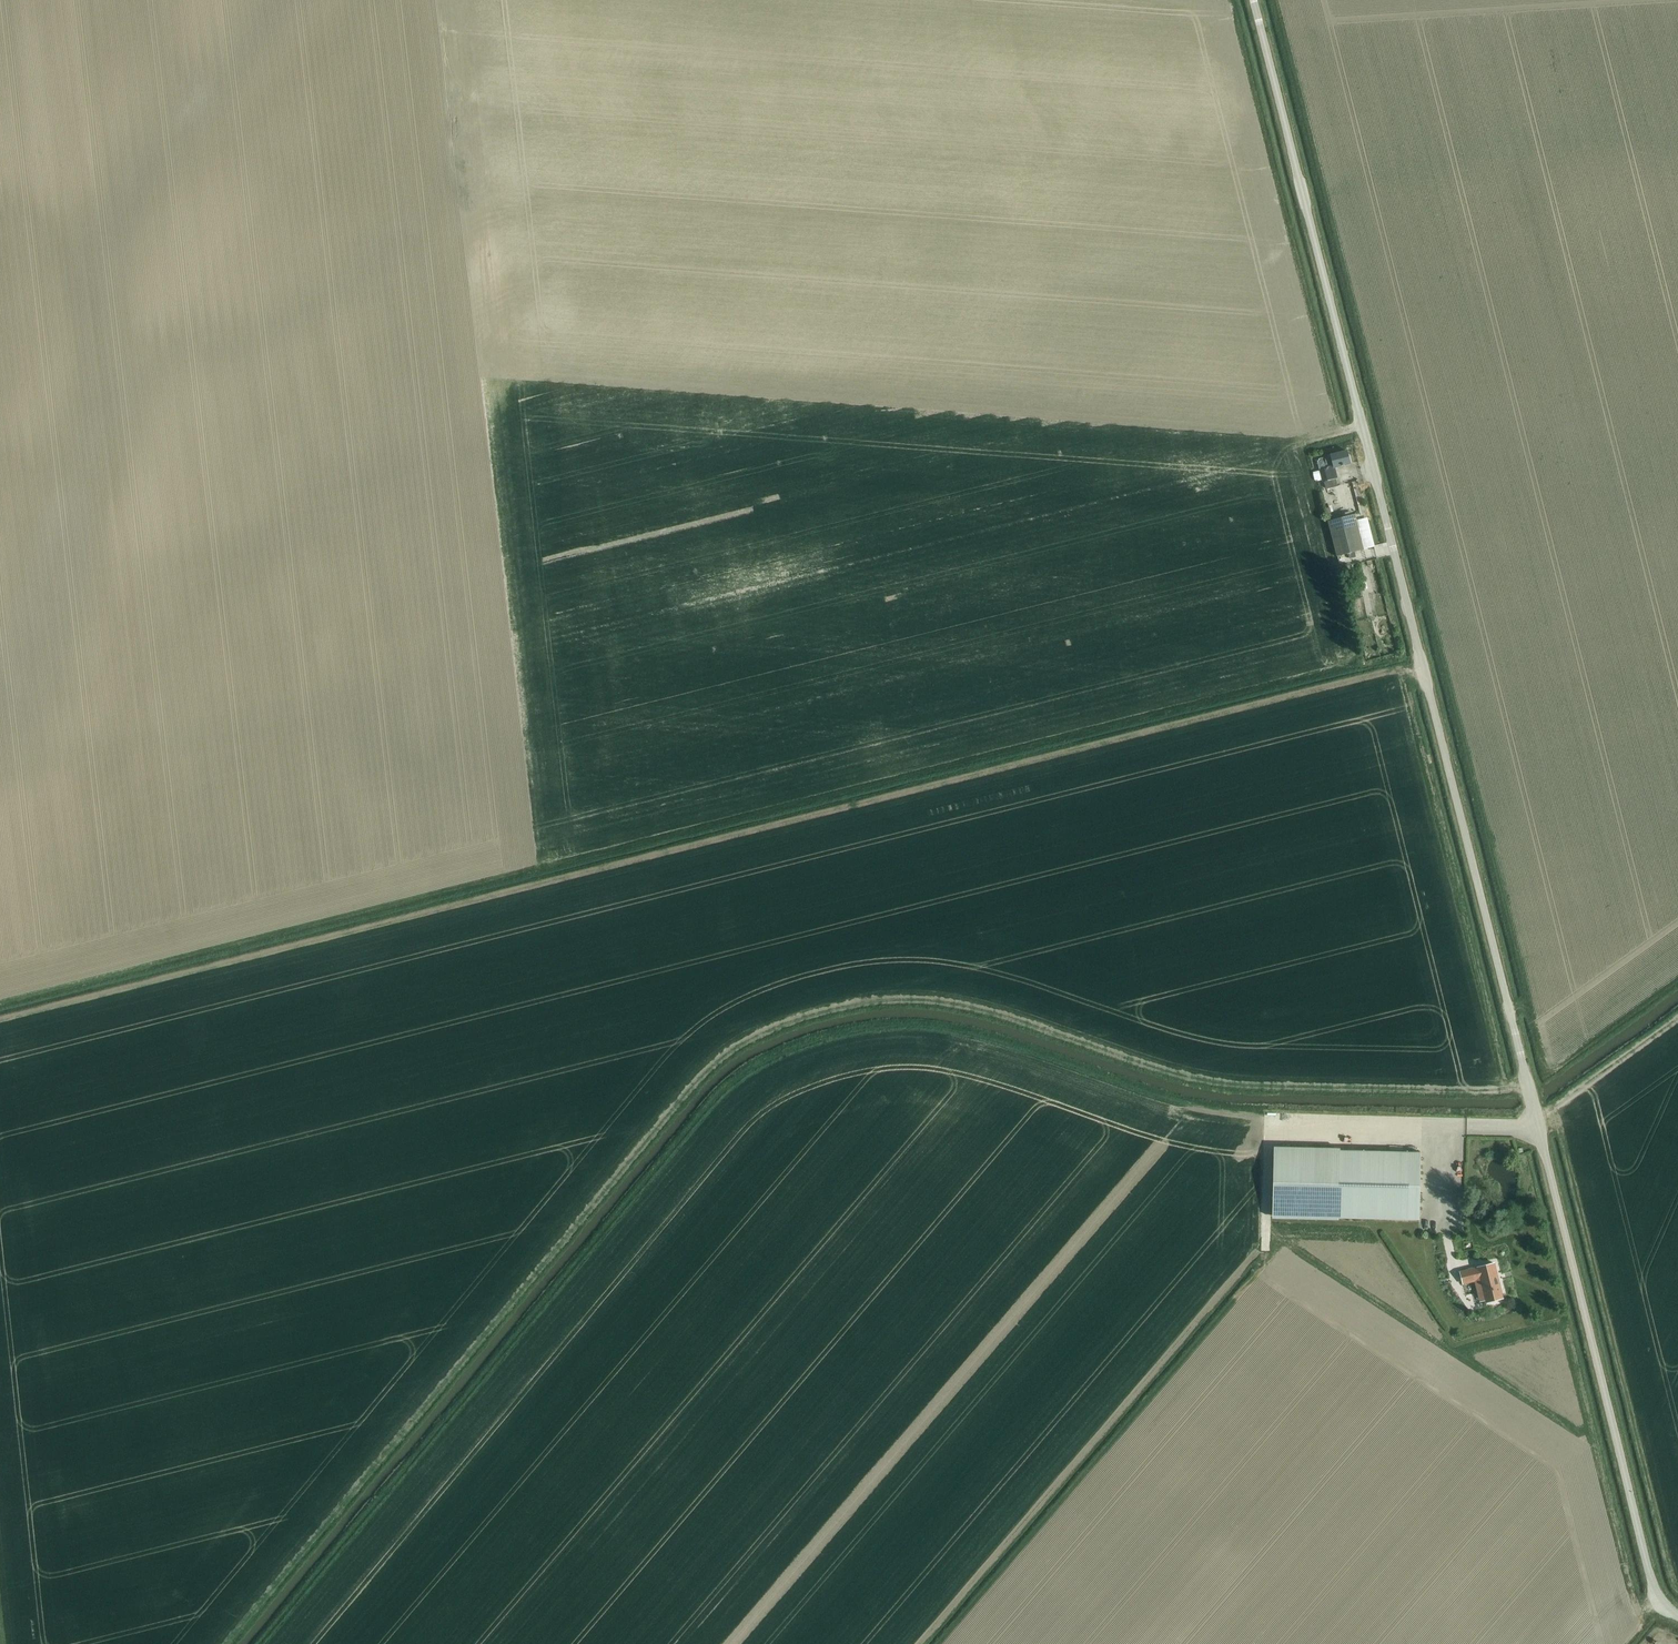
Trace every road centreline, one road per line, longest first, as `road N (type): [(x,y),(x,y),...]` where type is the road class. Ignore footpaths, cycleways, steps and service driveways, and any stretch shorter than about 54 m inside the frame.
road 1 (unclassified): [(1677,1616),(1657,1601),(1651,1577),(1255,0)]

